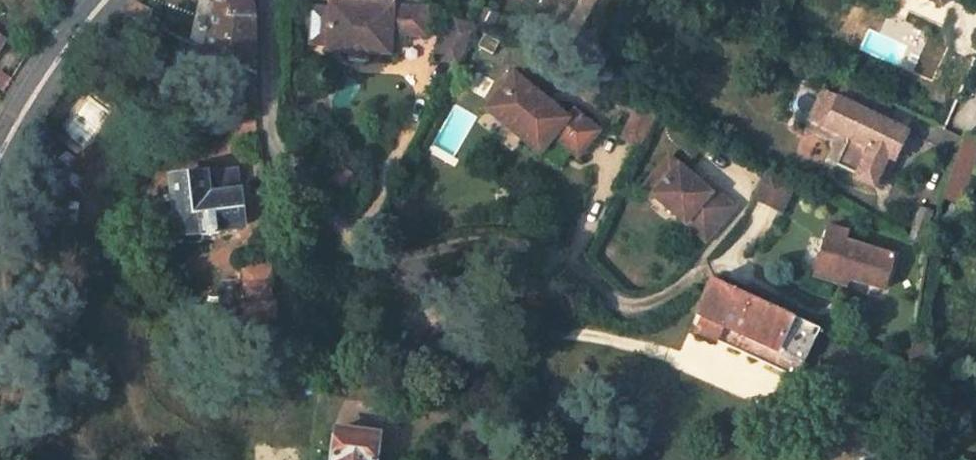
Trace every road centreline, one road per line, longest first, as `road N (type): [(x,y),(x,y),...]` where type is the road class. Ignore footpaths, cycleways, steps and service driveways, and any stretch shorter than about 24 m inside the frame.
road 1 (residential): [(290,312),(270,144),(268,0)]
road 2 (primary): [(120,0),(48,71),(0,154)]

